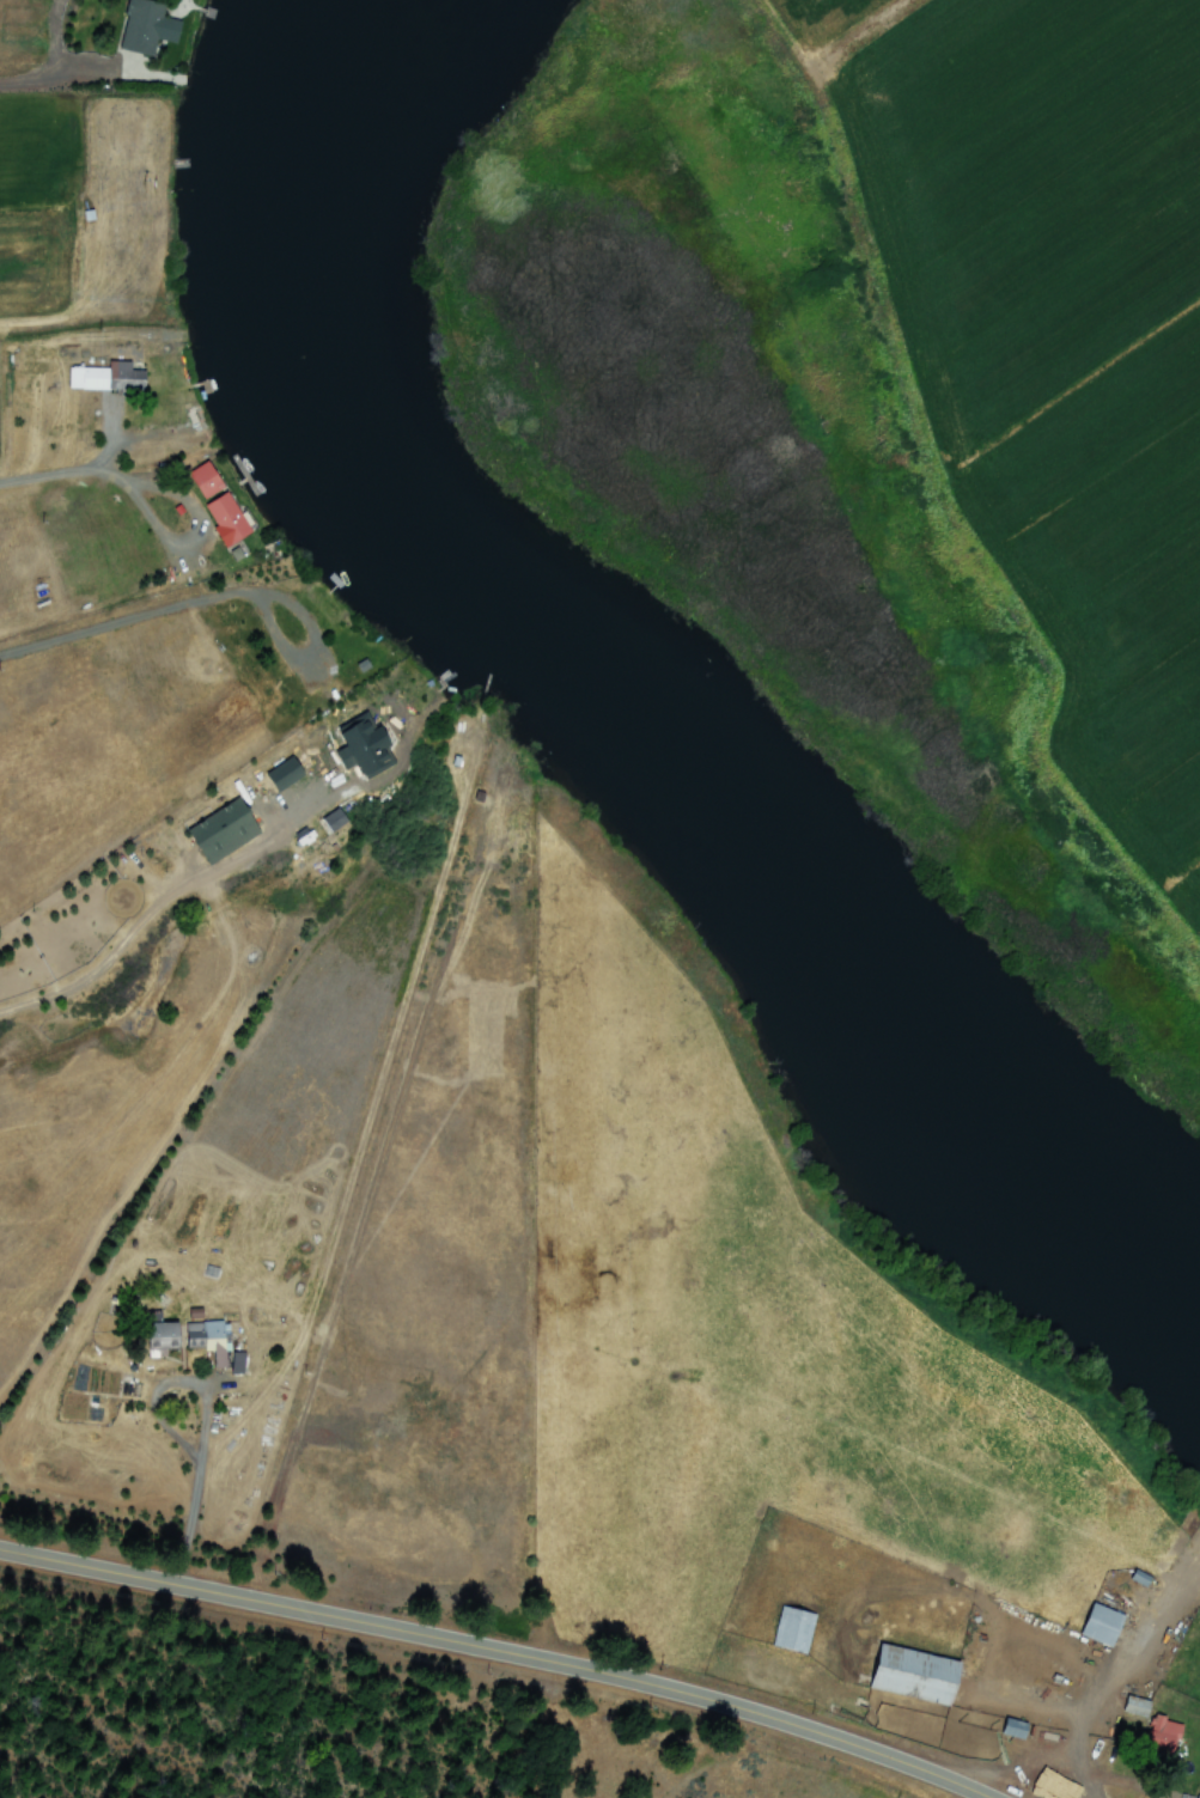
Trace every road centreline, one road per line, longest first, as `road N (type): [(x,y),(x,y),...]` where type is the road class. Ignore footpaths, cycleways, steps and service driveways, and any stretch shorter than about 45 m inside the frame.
road 1 (tertiary): [(0,1556),(603,1677),(733,1712),(945,1786)]

